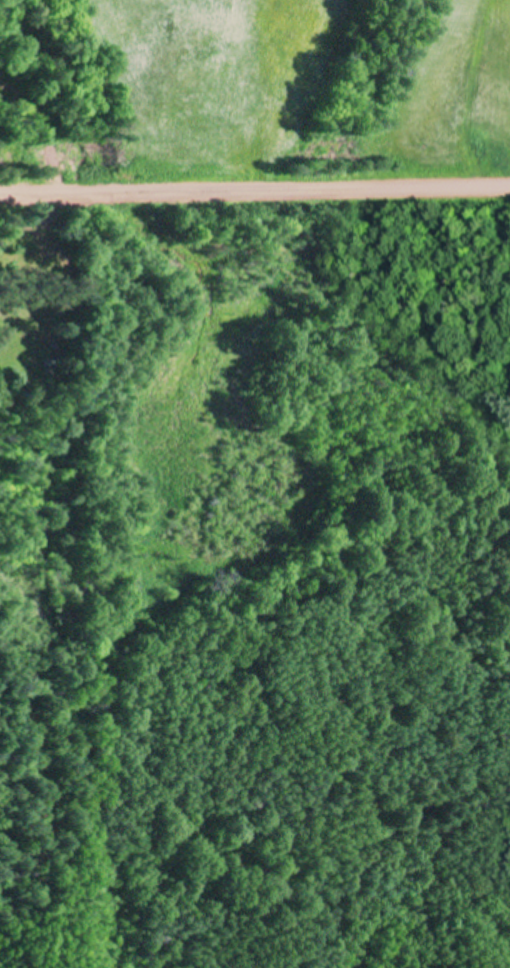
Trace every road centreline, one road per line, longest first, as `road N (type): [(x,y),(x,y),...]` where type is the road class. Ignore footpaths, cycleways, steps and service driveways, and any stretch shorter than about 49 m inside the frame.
road 1 (residential): [(0,198),(509,189)]

